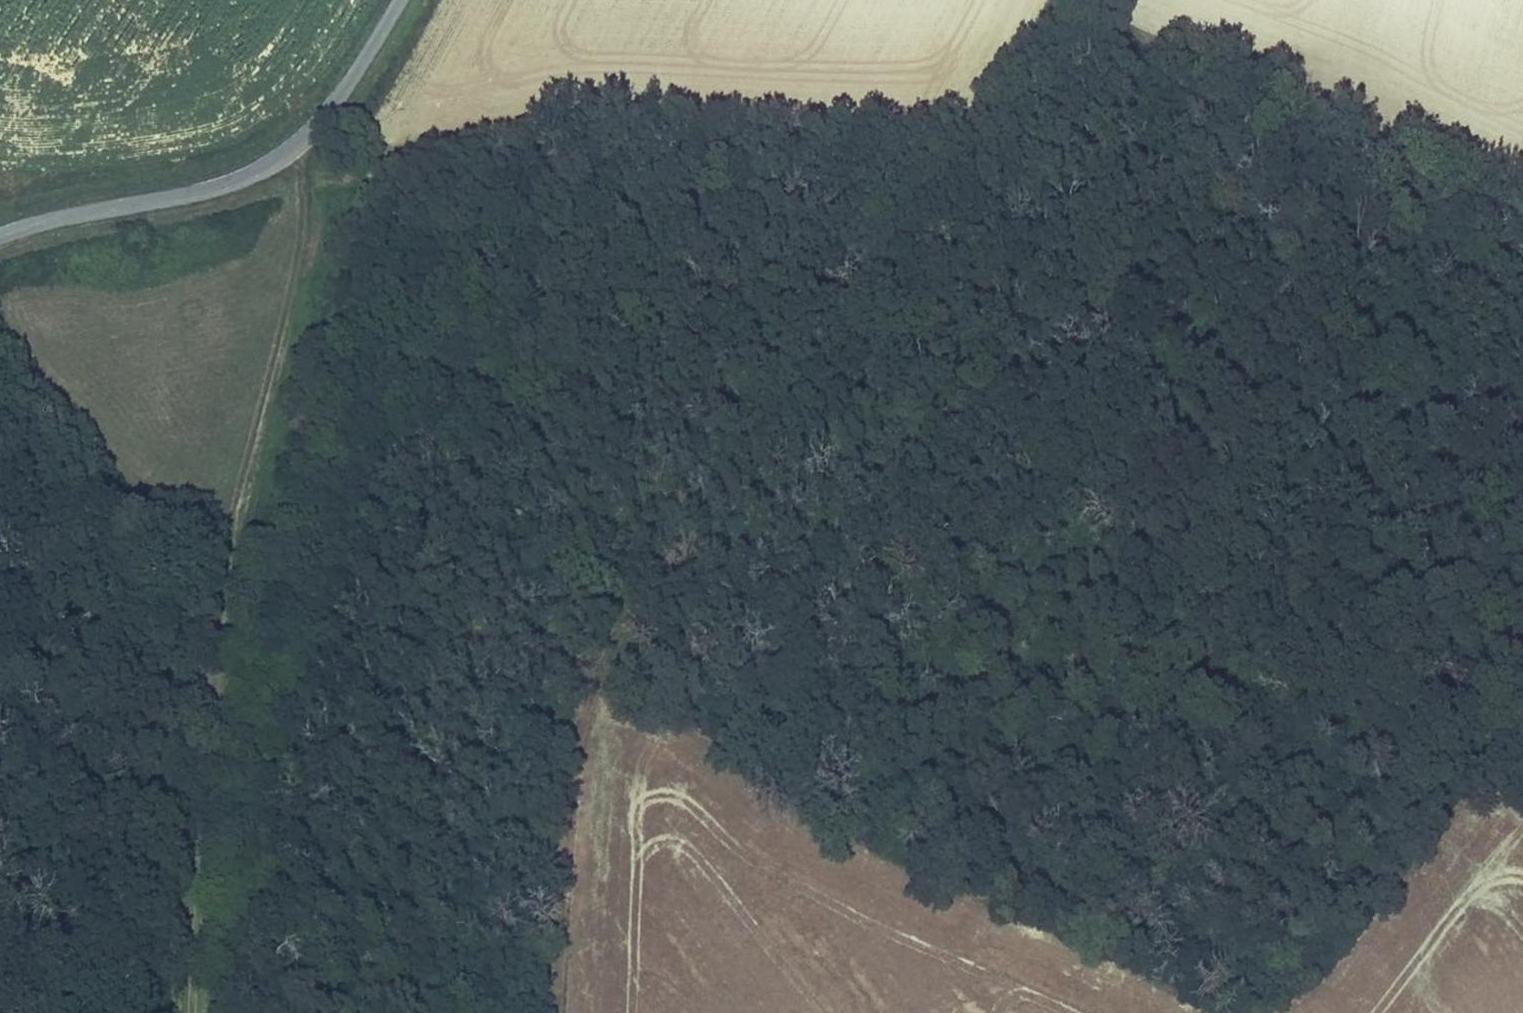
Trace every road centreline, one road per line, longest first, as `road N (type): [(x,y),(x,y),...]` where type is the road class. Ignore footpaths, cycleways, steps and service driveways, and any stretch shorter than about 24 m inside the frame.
road 1 (unclassified): [(400,0),(317,128),(274,167),(215,192),(0,241)]

